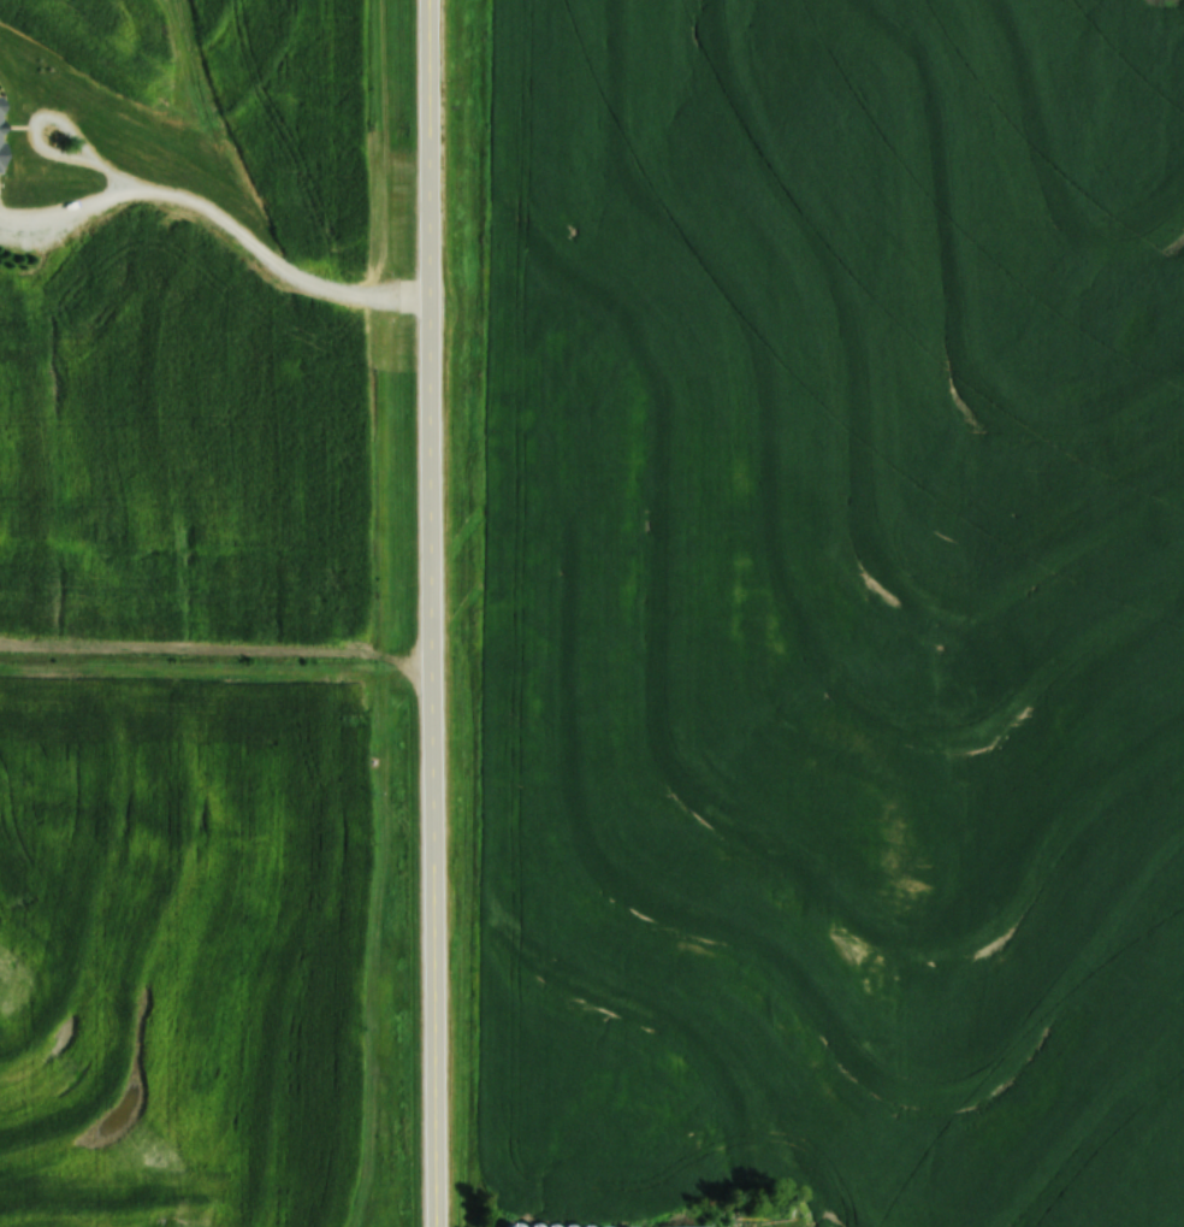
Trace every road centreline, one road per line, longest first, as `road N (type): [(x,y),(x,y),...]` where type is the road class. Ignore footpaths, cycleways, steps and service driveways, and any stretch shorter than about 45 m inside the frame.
road 1 (secondary): [(440,1226),(431,0)]

